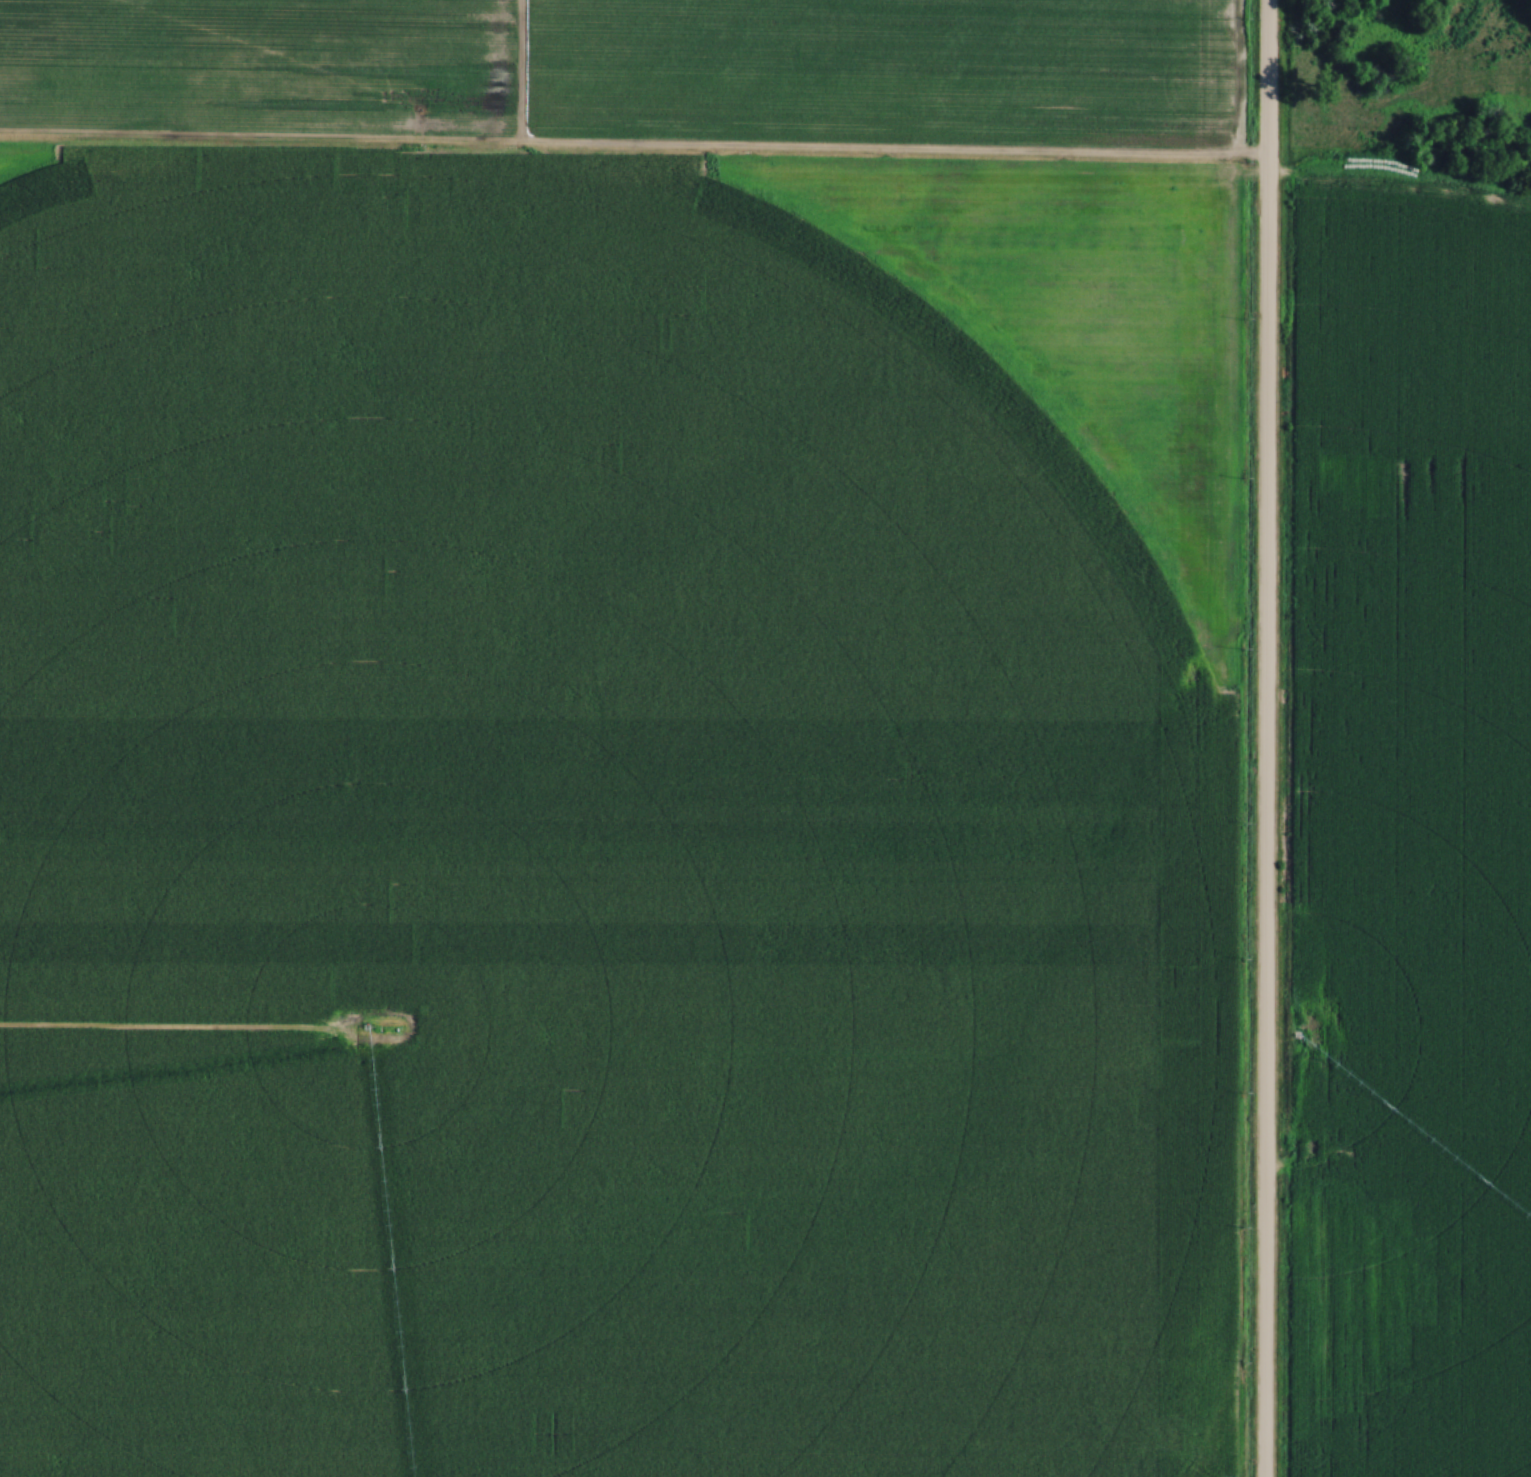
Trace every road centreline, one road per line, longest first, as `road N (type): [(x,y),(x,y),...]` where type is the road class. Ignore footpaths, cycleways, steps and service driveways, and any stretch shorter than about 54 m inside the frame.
road 1 (residential): [(1263,1476),(1266,0)]

